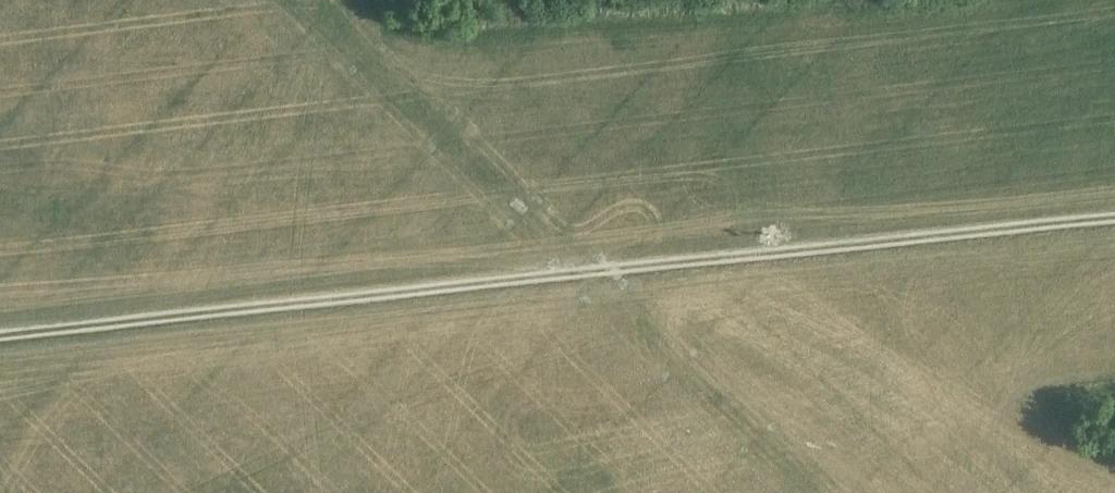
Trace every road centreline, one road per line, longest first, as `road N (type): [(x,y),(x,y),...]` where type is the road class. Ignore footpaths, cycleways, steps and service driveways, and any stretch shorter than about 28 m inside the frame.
road 1 (track): [(1114,217),(0,335)]

